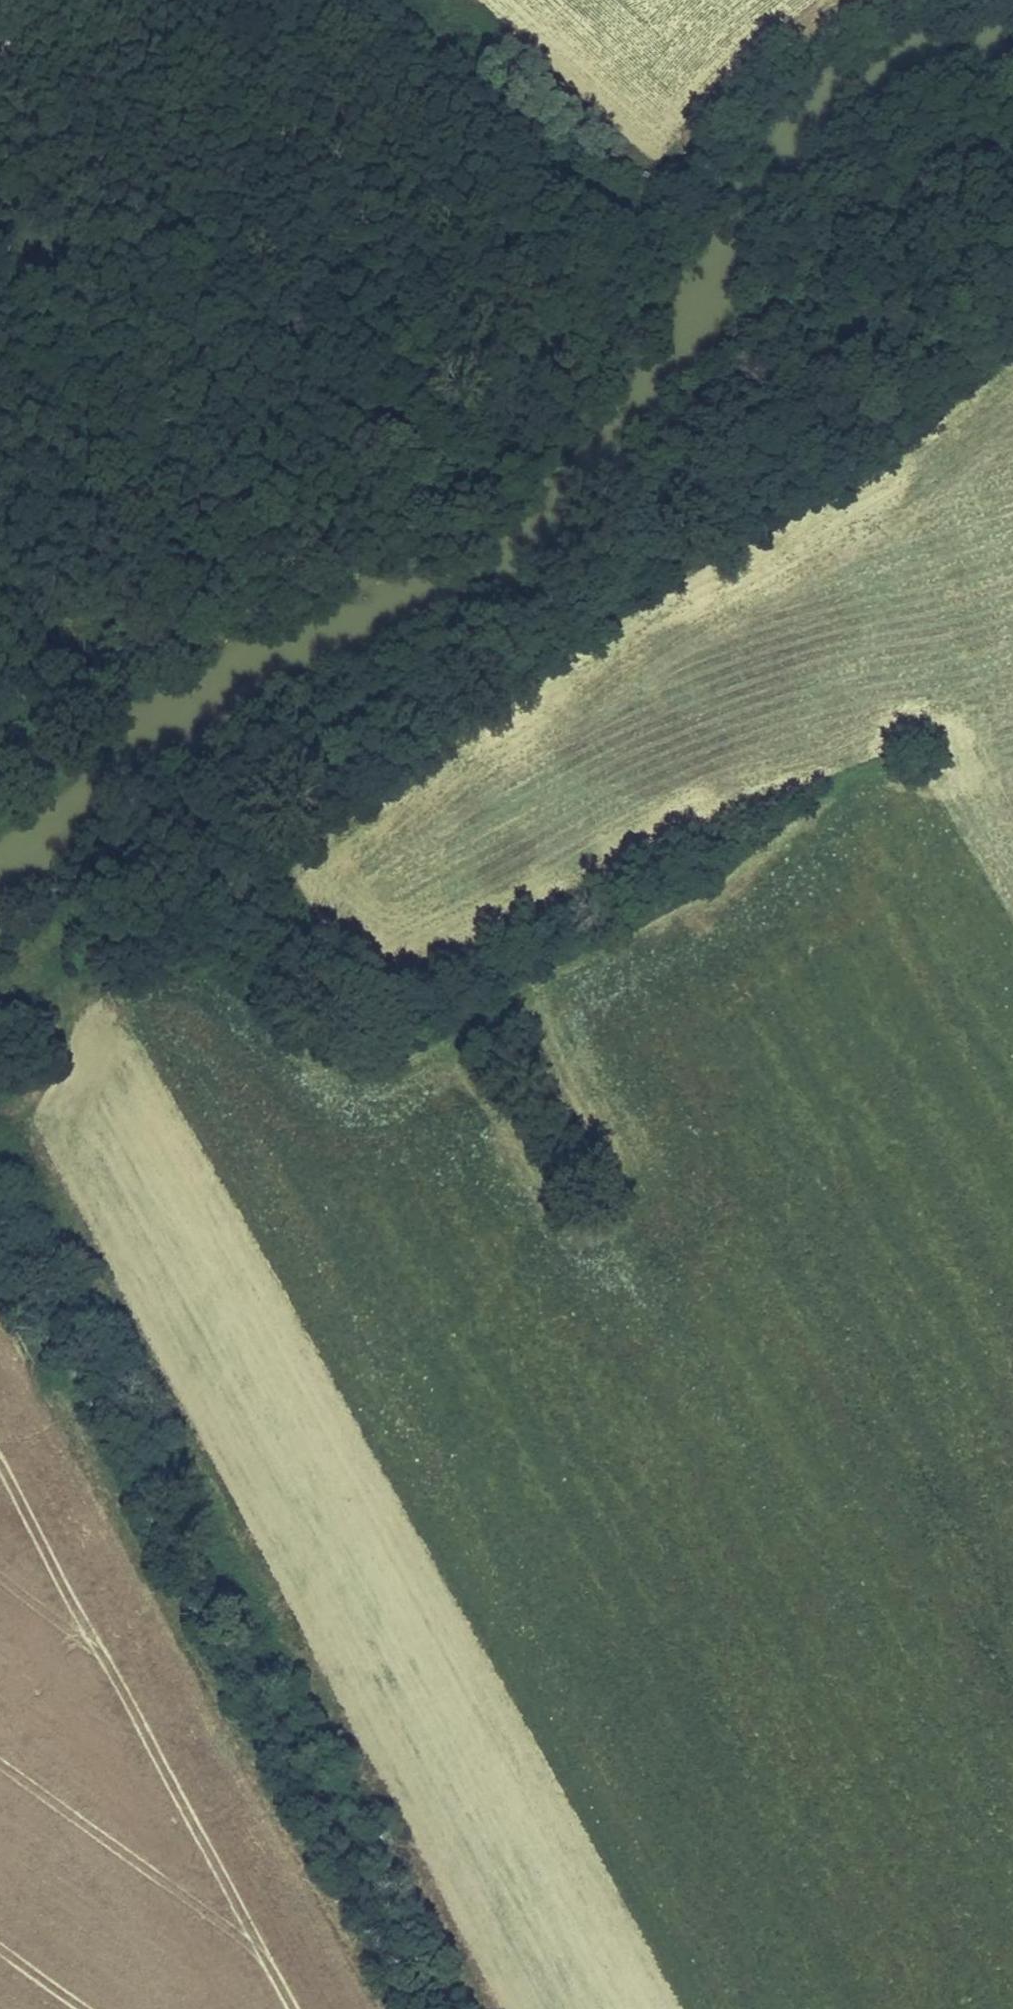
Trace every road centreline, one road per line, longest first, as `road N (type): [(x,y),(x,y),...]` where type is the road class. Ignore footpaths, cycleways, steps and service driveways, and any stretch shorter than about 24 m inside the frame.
road 1 (track): [(662,178),(719,92),(795,22),(841,0)]

